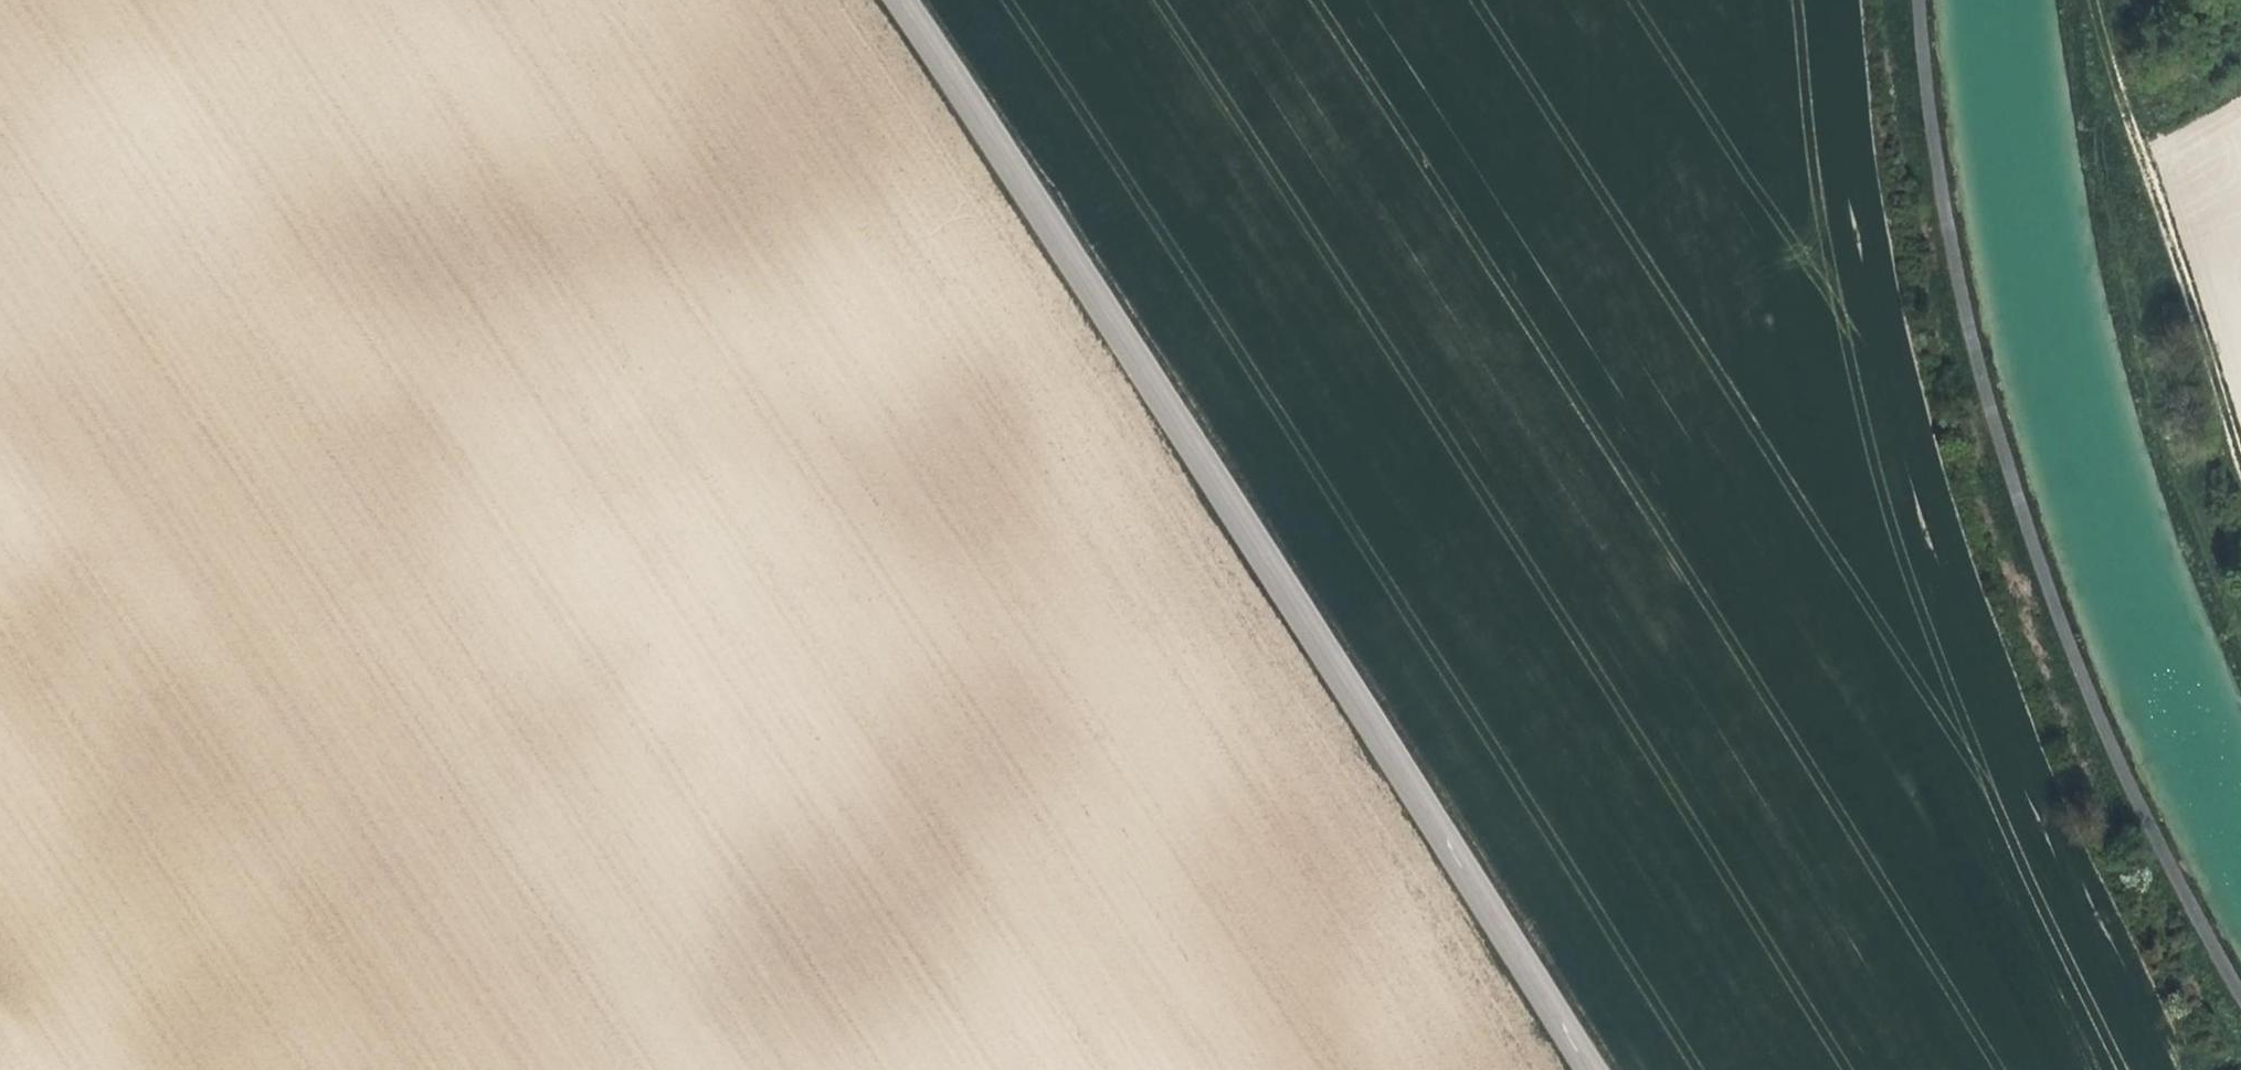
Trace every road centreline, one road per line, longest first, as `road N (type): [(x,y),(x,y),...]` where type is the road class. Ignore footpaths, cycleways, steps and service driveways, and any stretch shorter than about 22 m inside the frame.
road 1 (tertiary): [(1601,1069),(1470,857),(907,0)]
road 2 (track): [(2205,1069),(2057,827),(1941,524),(1872,232),(1846,0)]
road 3 (track): [(2240,412),(2151,180),(2097,0)]

